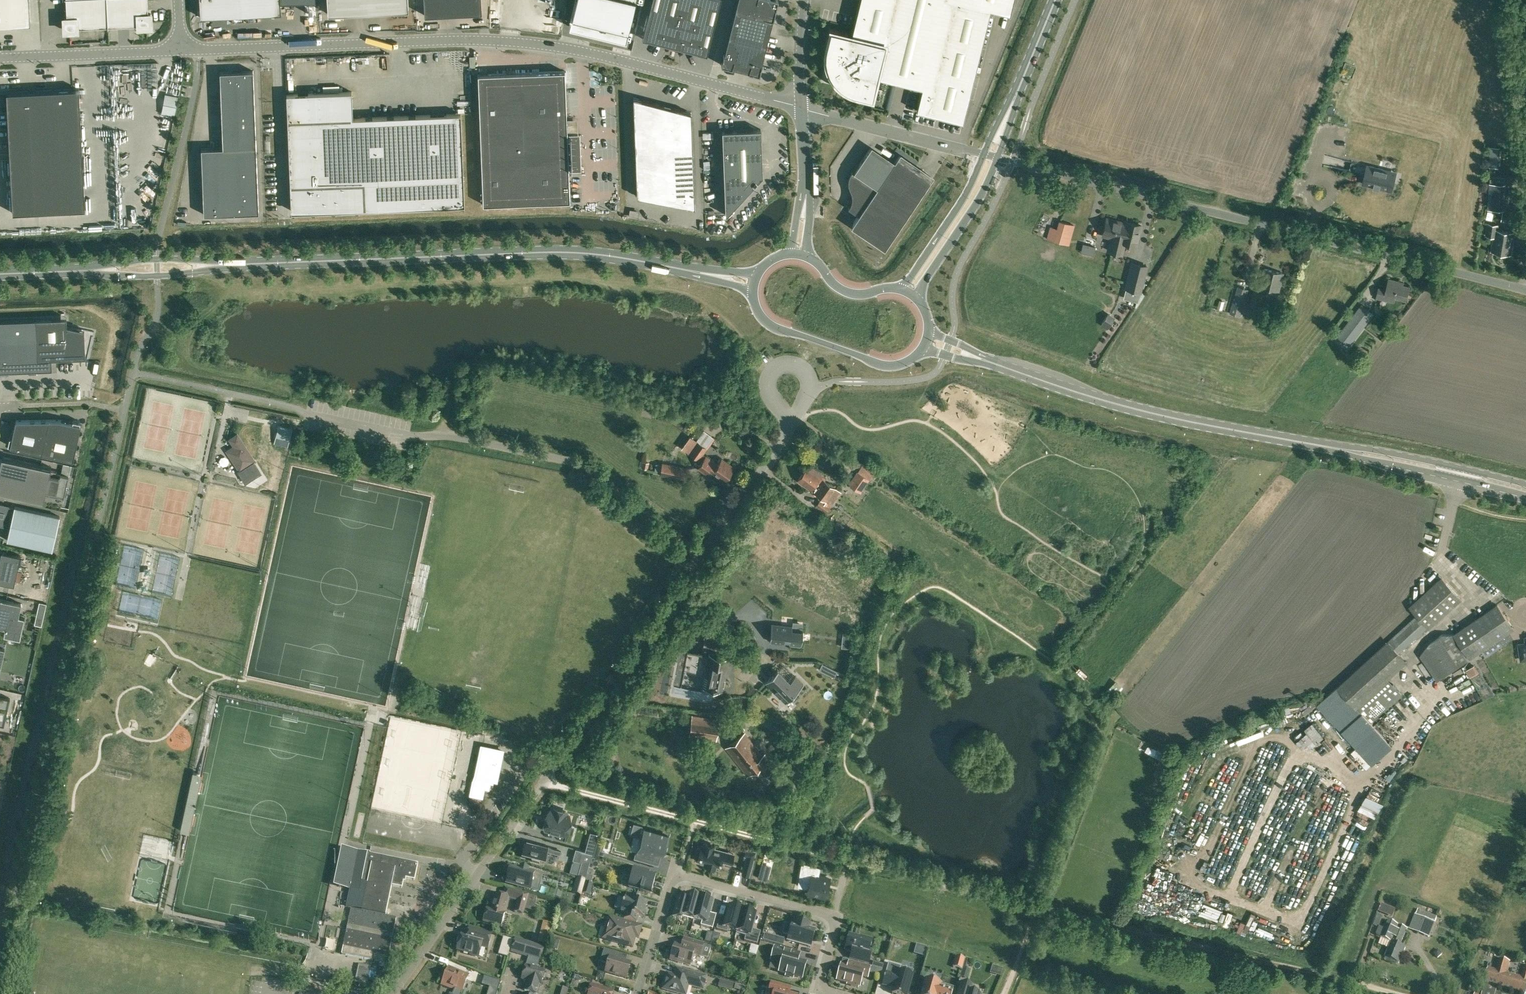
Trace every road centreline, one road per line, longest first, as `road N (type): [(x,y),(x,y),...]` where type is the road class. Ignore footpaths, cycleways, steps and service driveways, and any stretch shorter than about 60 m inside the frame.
road 1 (unclassified): [(801,107),(597,54),(520,42),(181,52)]
road 2 (track): [(847,859),(1390,993)]
road 3 (unclassified): [(1525,292),(998,156)]
road 4 (primary): [(218,264),(576,251),(699,272)]
road 5 (residential): [(543,779),(789,419)]
road 6 (secondary): [(1321,446),(1146,412),(990,361)]
road 7 (residential): [(638,993),(674,871),(833,915)]
road 8 (residential): [(393,993),(543,779)]
road 9 (residential): [(543,779),(794,846)]
road 10 (secondary): [(1321,446),(1525,495)]
road 11 (track): [(1040,907),(1112,711)]
road 12 (secondary): [(1525,485),(1321,446)]
road 13 (primary): [(753,291),(769,323),(874,362),(899,364),(921,349)]
road 14 (unclassified): [(983,153),(801,107)]
road 15 (unclassified): [(0,59),(181,52)]
road 16 (primary): [(919,300),(998,156)]
road 17 (primary): [(983,153),(950,218),(897,288)]
road 18 (primary): [(218,264),(156,258),(83,270)]
road 19 (primary): [(83,270),(157,275),(218,264)]

